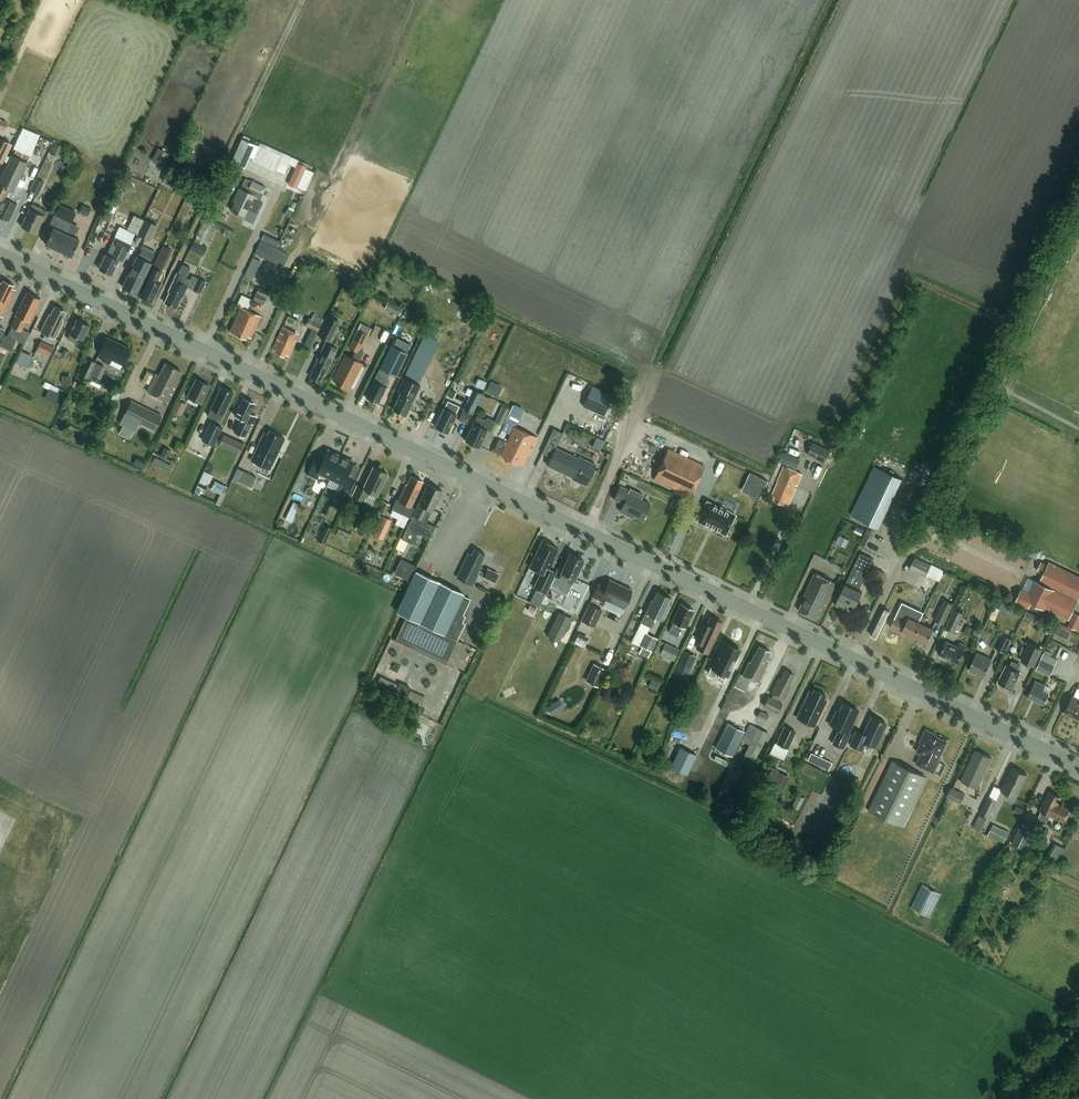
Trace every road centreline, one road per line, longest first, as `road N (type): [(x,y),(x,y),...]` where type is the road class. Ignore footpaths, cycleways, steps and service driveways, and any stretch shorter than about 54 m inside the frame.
road 1 (primary): [(1078,767),(149,325)]
road 2 (unclassified): [(149,325),(304,0)]
road 3 (primary): [(149,325),(0,255)]

